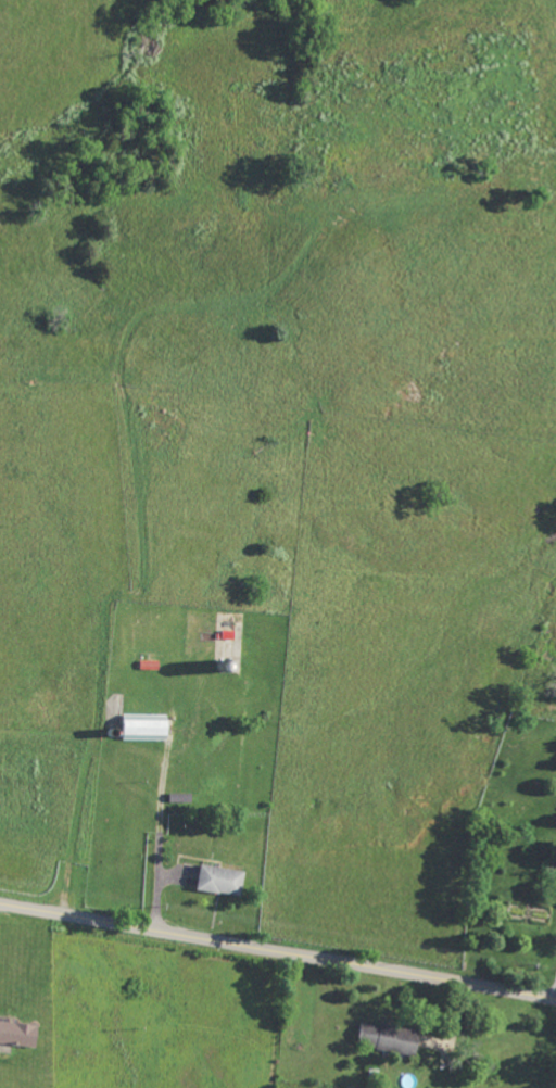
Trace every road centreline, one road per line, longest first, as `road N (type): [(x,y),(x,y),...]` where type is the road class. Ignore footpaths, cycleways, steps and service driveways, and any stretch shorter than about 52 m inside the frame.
road 1 (tertiary): [(0,900),(555,999)]

